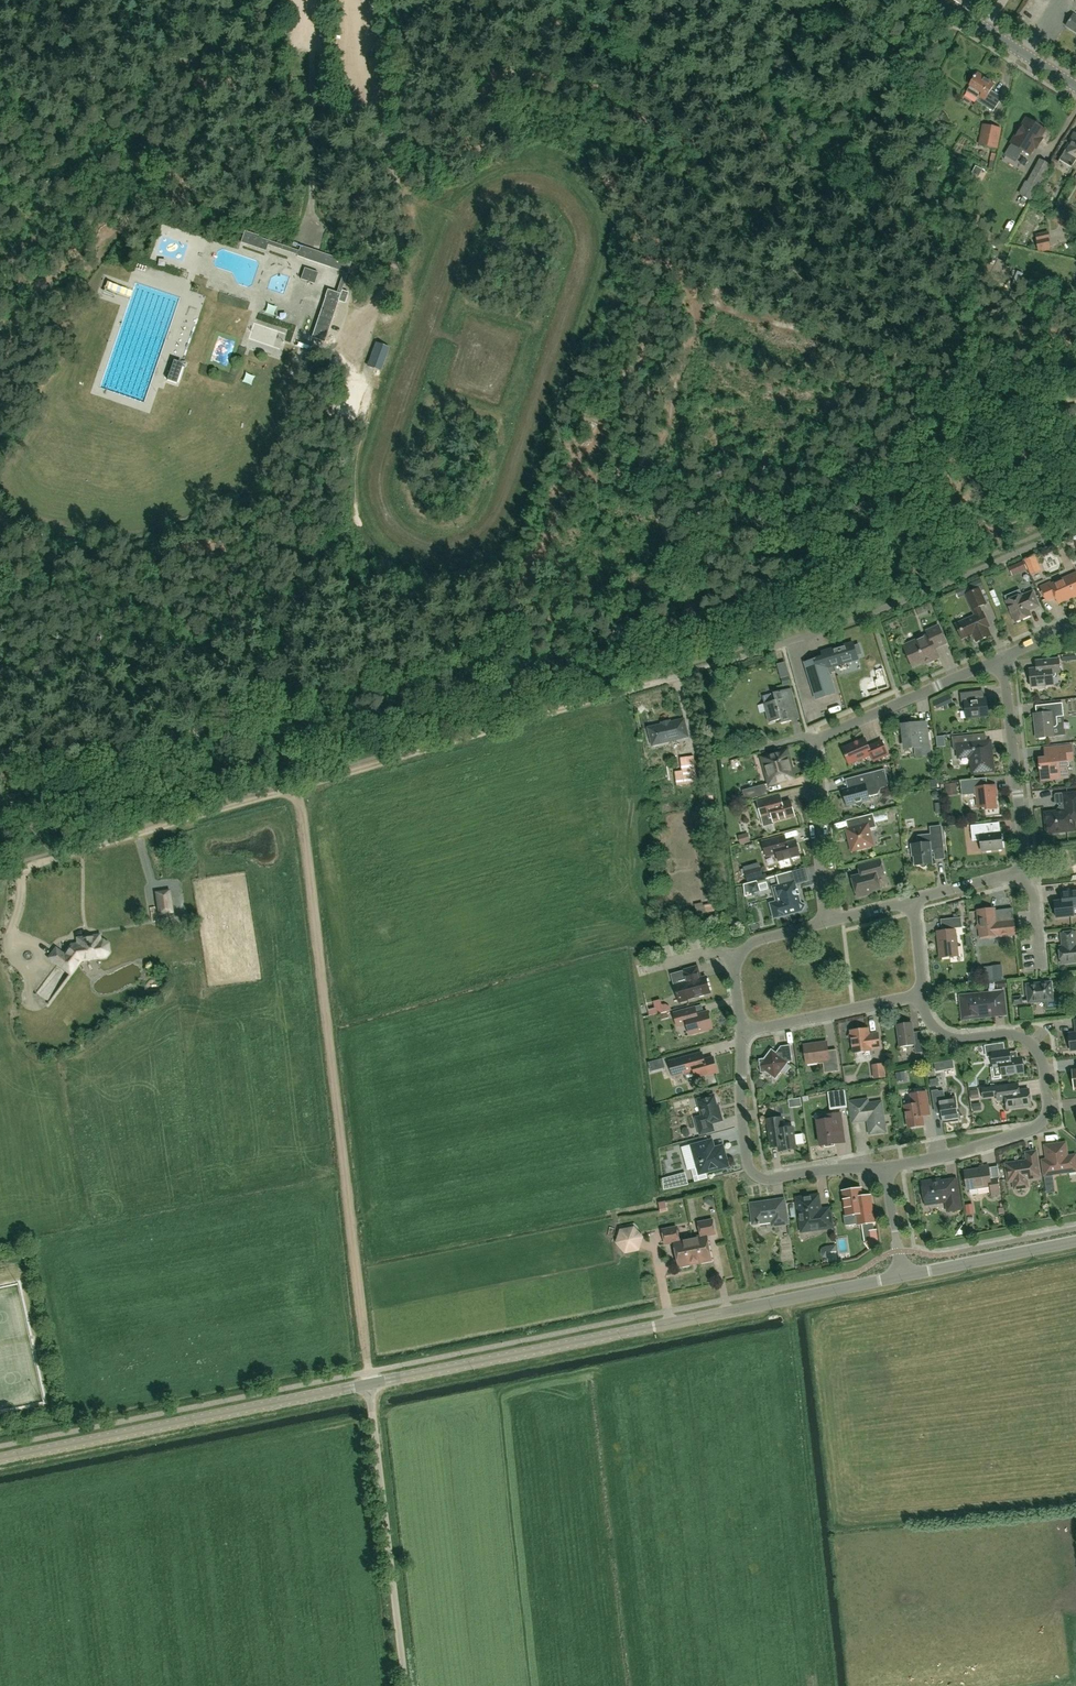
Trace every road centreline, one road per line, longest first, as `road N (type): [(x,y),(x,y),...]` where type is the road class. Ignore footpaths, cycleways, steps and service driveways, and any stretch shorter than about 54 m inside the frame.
road 1 (track): [(369,1384),(300,787)]
road 2 (track): [(618,693),(60,858)]
road 3 (unclassified): [(369,1384),(904,1278)]
road 4 (residential): [(887,1167),(1004,1140),(1045,1117),(1039,1057),(1031,1046),(1017,1037),(948,1038),(936,1030),(923,994)]
road 5 (unclassified): [(0,1459),(369,1384)]
road 6 (unclassified): [(406,1685),(369,1384)]
road 7 (residential): [(887,1167),(769,1180),(751,1171),(740,1032)]
road 8 (residential): [(873,613),(618,693)]
road 9 (residential): [(1075,526),(873,613)]
road 10 (residential): [(1016,871),(1026,852),(1003,655)]
road 11 (residential): [(740,1032),(923,994)]
road 12 (residential): [(827,923),(814,742)]
road 13 (unclassified): [(904,1278),(1075,1241)]
road 14 (primary): [(1075,87),(971,20)]

